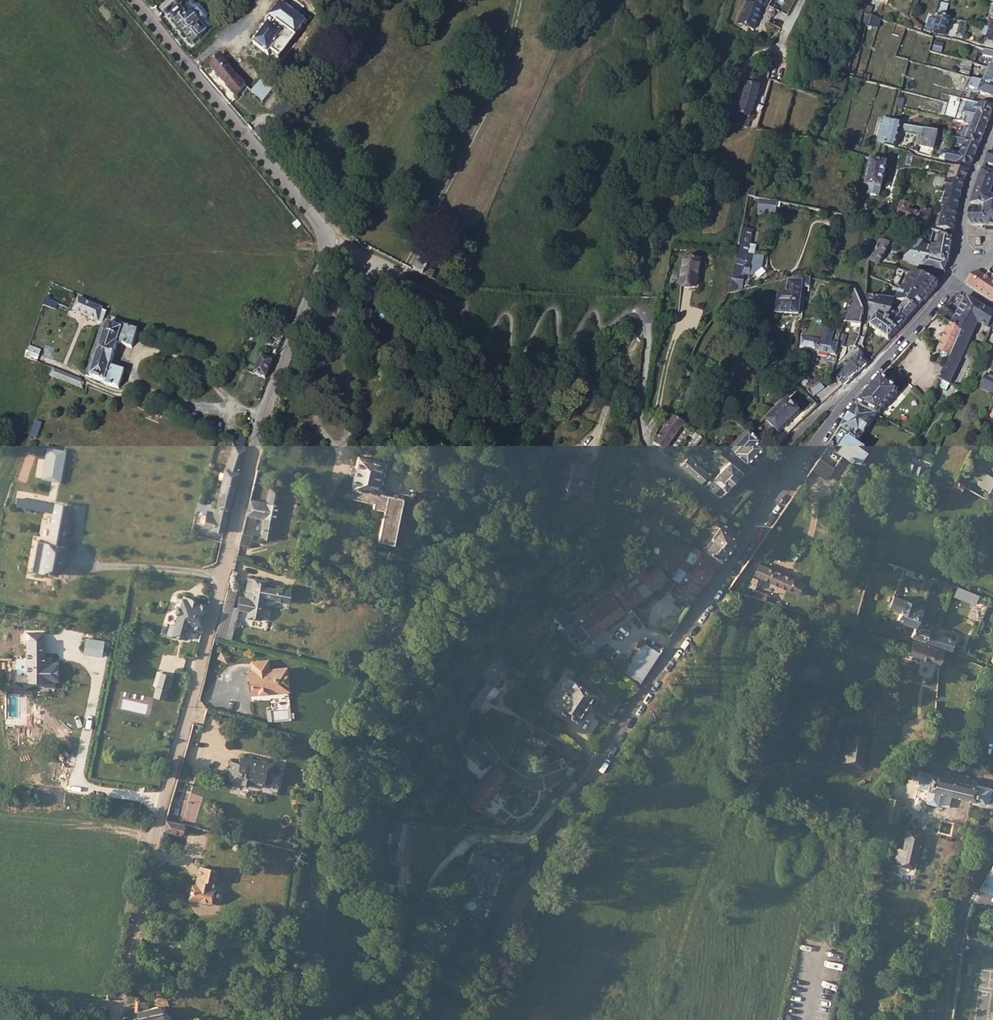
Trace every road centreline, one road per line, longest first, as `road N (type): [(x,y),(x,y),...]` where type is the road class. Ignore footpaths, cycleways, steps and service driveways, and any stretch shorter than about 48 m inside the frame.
road 1 (tertiary): [(133,0),(327,240),(242,489),(115,1019)]
road 2 (tertiary): [(454,1019),(595,770),(859,384)]
road 3 (residential): [(650,452),(718,506),(843,388),(859,384)]
road 4 (track): [(595,770),(526,837),(468,839),(437,894)]
road 5 (tertiary): [(992,130),(967,195),(956,277)]
road 6 (tertiary): [(859,384),(952,282)]
road 7 (residential): [(941,1019),(967,896)]

